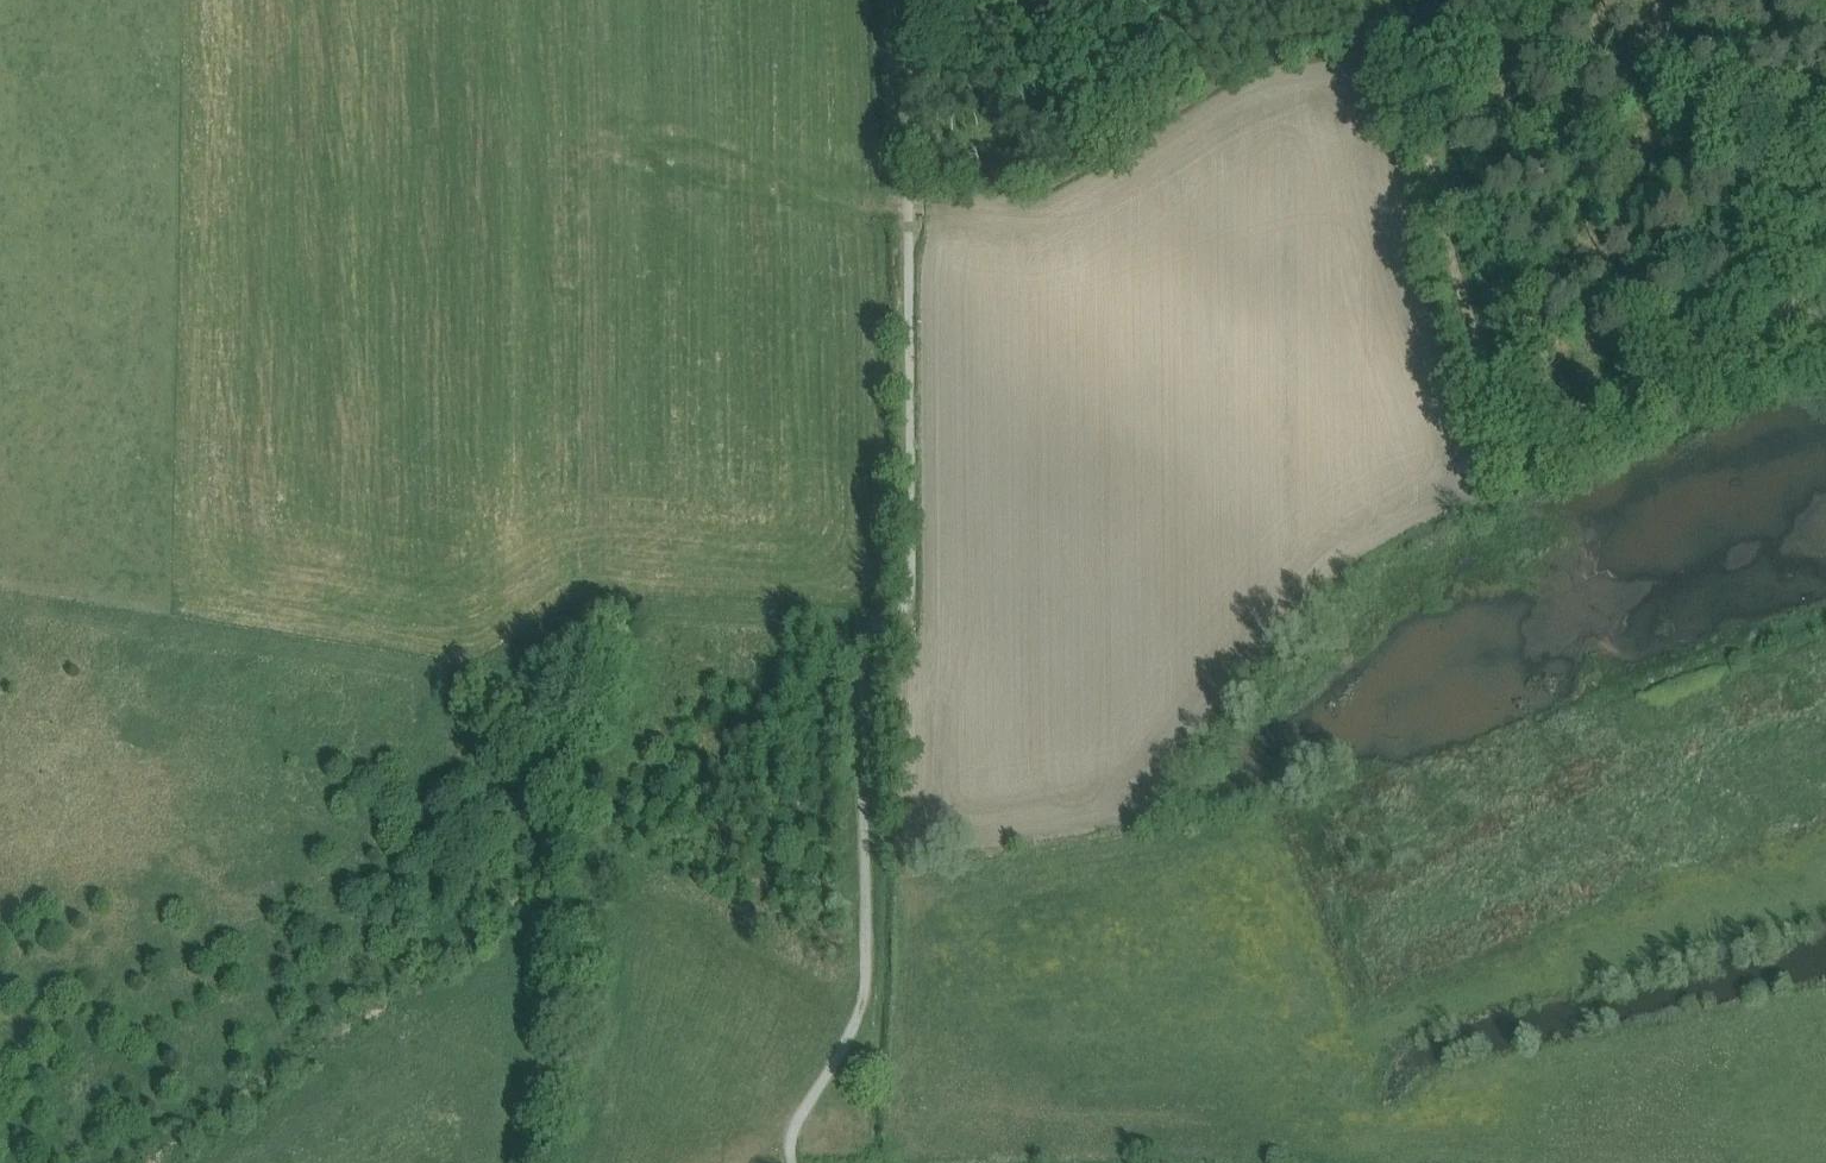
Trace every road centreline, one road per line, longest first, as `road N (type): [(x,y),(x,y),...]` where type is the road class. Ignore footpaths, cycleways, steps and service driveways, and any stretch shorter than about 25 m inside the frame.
road 1 (track): [(1806,310),(1799,331),(1749,352),(1641,390),(1580,401),(1490,353),(1393,27),(1370,0)]
road 2 (track): [(911,227),(901,0)]

